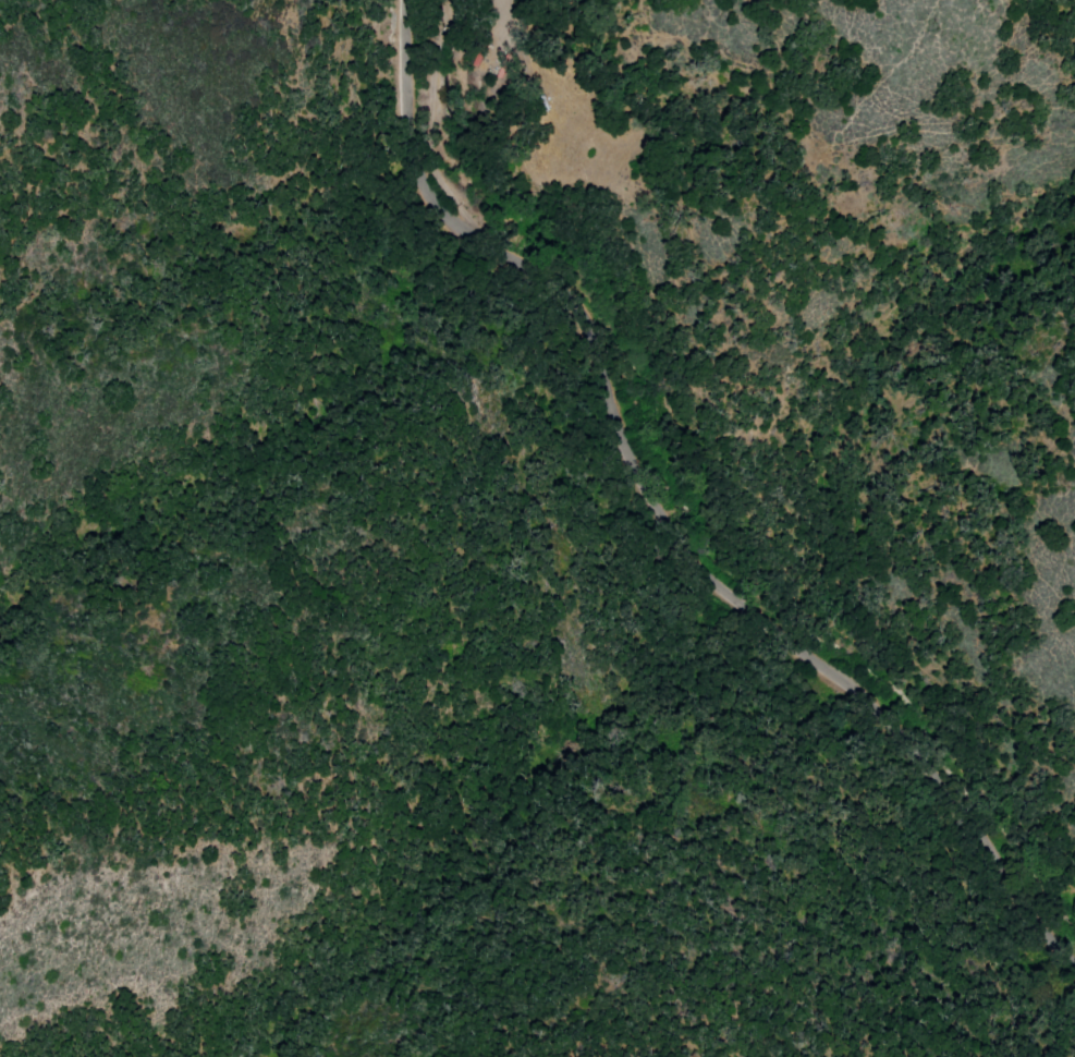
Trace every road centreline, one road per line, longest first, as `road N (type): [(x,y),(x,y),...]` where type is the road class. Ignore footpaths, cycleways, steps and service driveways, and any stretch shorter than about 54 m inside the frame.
road 1 (residential): [(1074,975),(1004,894),(955,786),(851,696),(674,572),(624,448),(586,381),(549,279),(516,250),(459,220),(426,177),(411,134),(403,0)]
road 2 (track): [(468,0),(444,65),(443,135),(426,177)]

